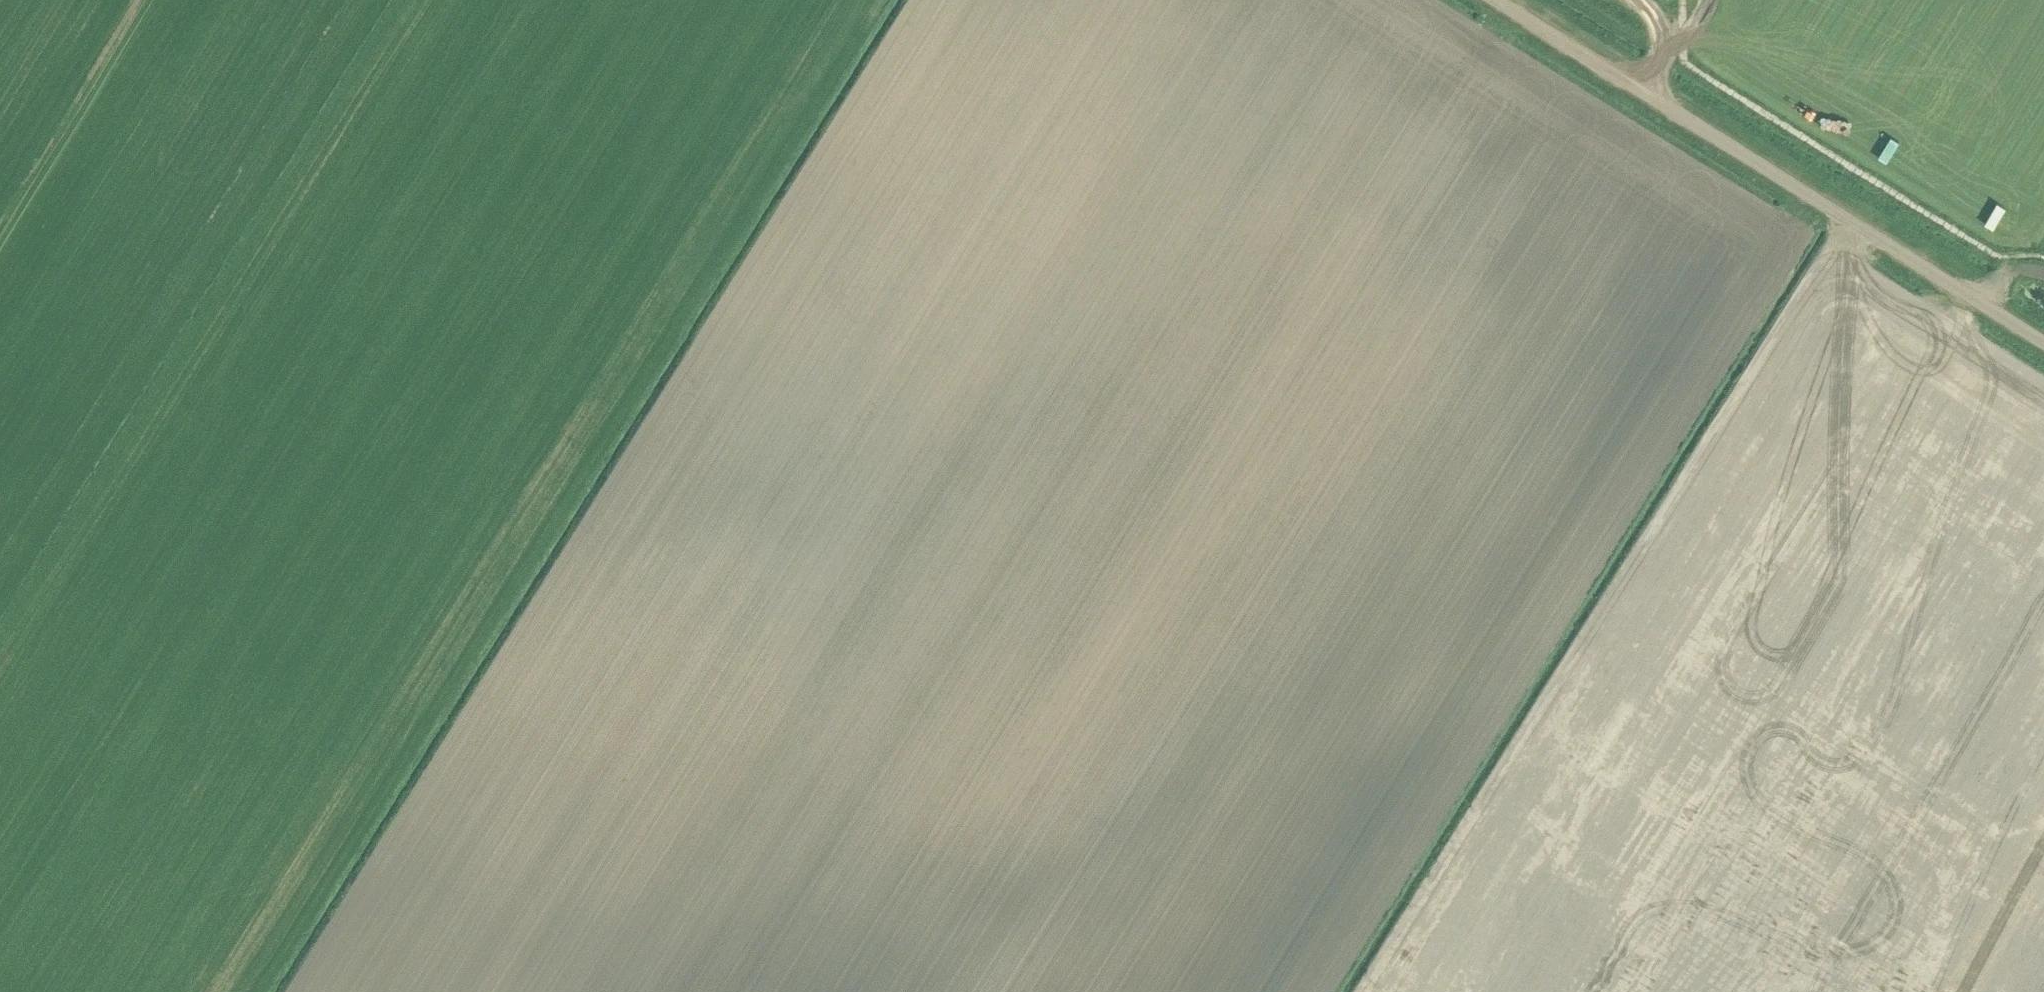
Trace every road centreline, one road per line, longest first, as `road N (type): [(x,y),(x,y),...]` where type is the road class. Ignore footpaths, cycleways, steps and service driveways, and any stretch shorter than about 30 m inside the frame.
road 1 (unclassified): [(2043,340),(1499,0)]

